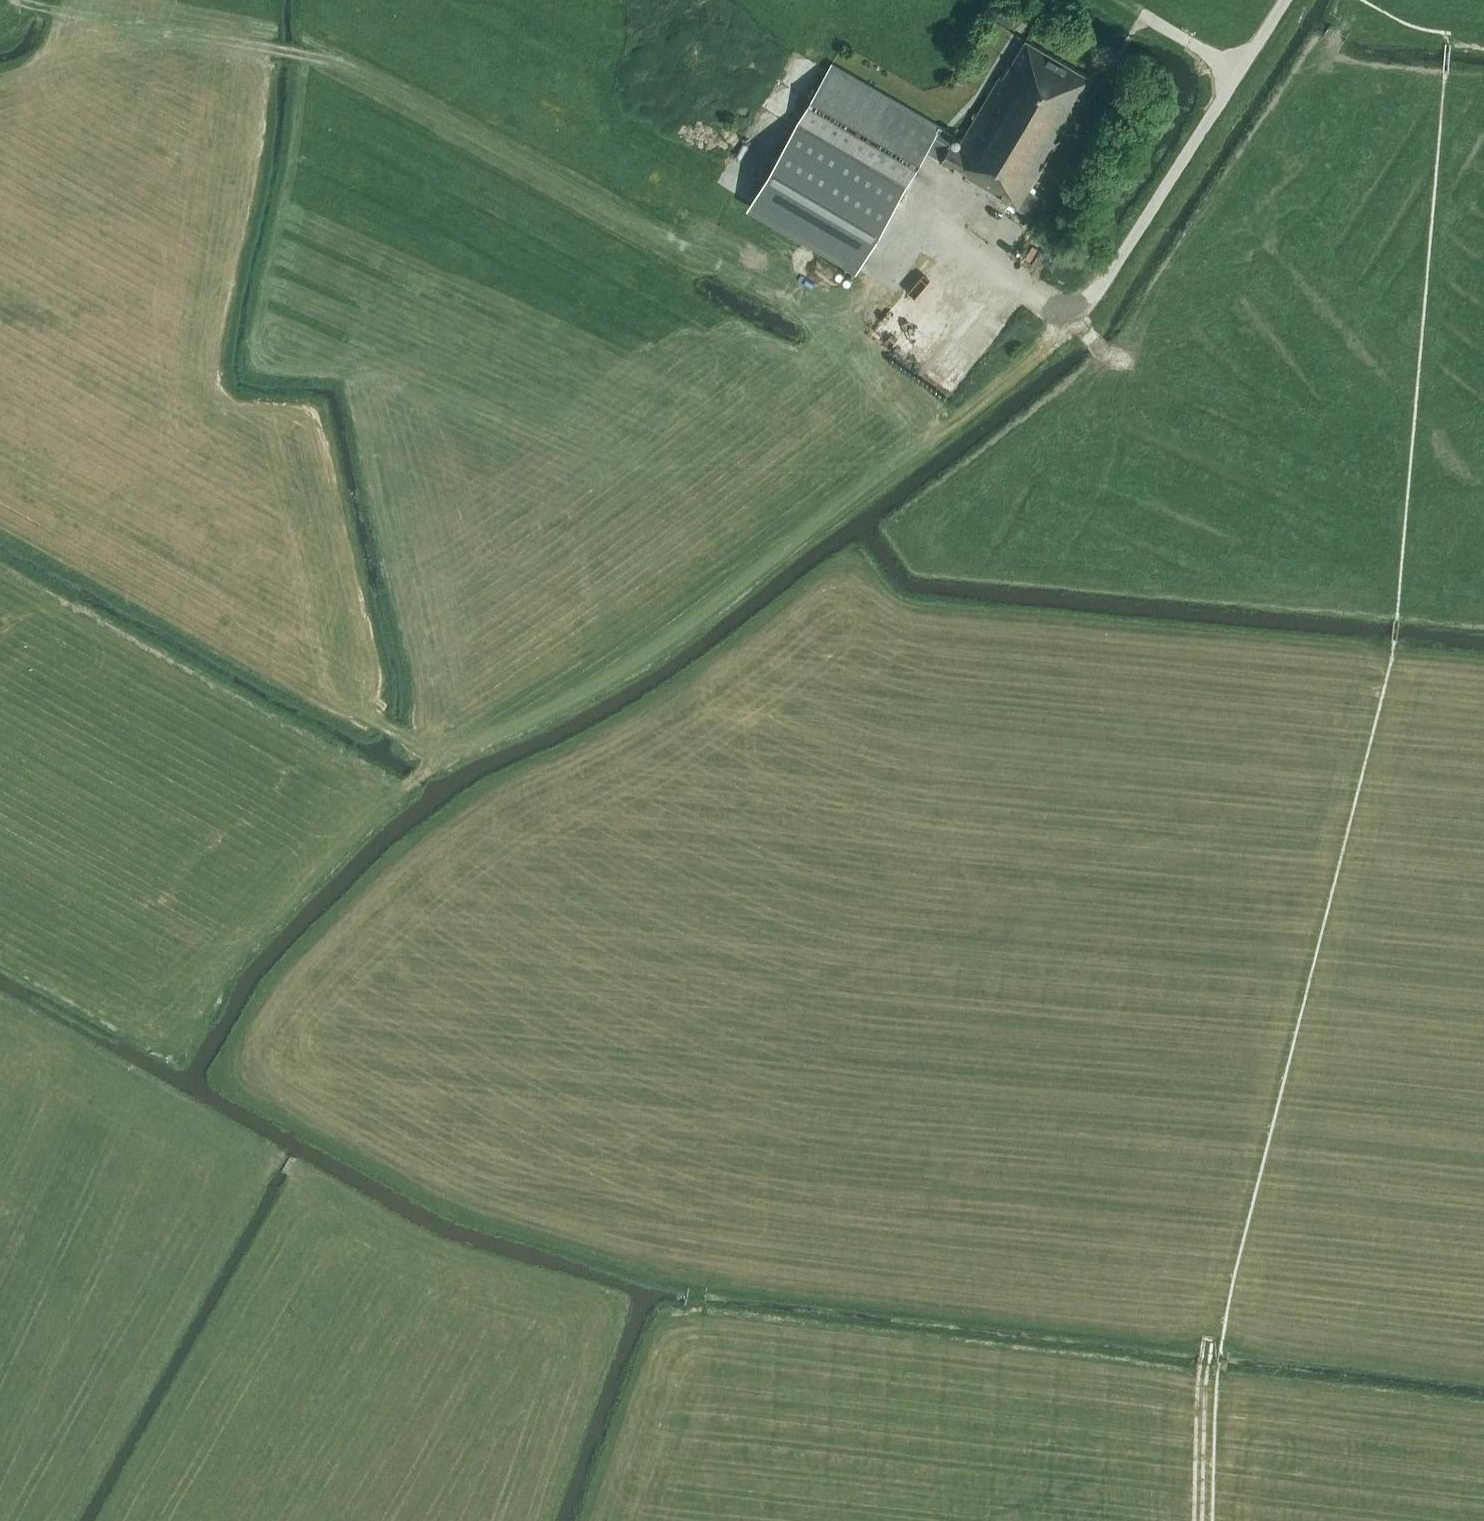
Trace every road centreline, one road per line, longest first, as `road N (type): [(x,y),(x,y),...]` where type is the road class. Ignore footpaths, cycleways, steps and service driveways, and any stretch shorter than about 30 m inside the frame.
road 1 (unclassified): [(1089,307),(1286,0)]
road 2 (track): [(1199,1520),(1210,1342)]

